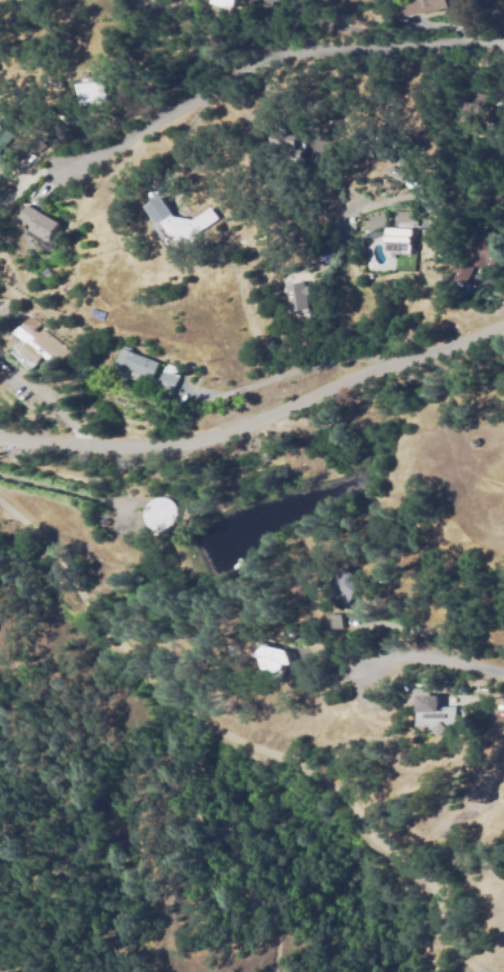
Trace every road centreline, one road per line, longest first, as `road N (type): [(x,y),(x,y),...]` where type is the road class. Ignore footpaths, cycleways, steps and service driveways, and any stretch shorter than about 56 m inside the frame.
road 1 (residential): [(480,971),(413,879),(317,777),(228,737),(149,681),(48,547),(0,505)]
road 2 (residential): [(0,438),(137,450),(221,436),(503,325)]
road 3 (residential): [(503,45),(286,58),(194,97),(67,172)]
road 4 (residential): [(346,676),(417,661),(503,676)]

